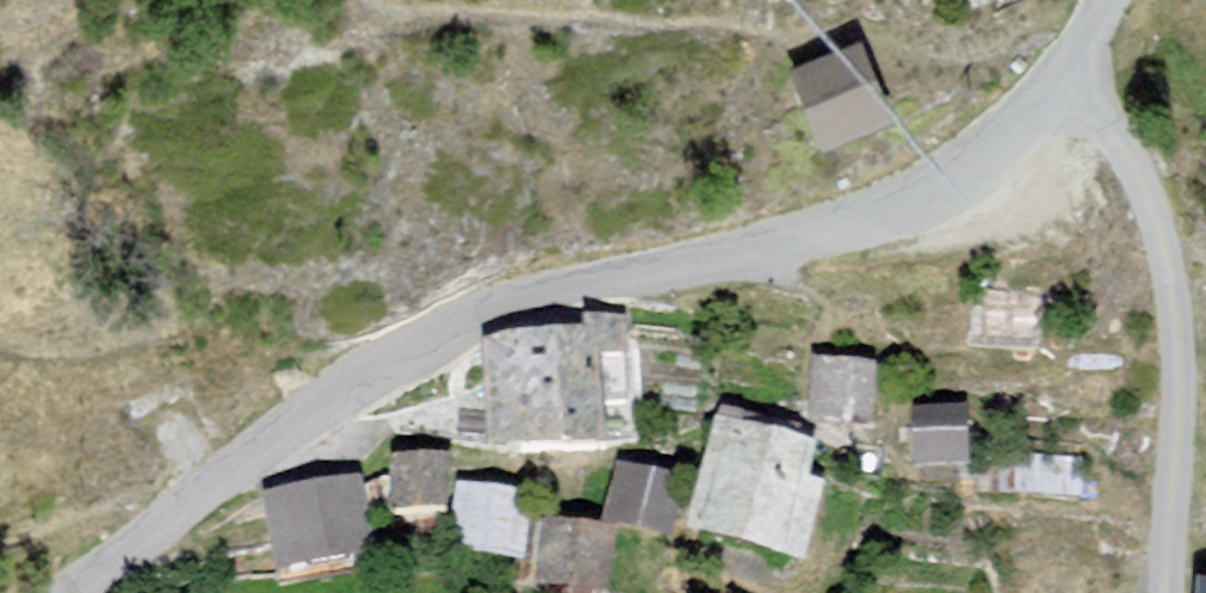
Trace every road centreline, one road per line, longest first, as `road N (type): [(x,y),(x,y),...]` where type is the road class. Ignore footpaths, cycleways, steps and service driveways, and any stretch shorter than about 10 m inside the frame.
road 1 (residential): [(71,592),(445,327),(518,293),(779,249),(948,191),(1063,82),(1110,0)]

